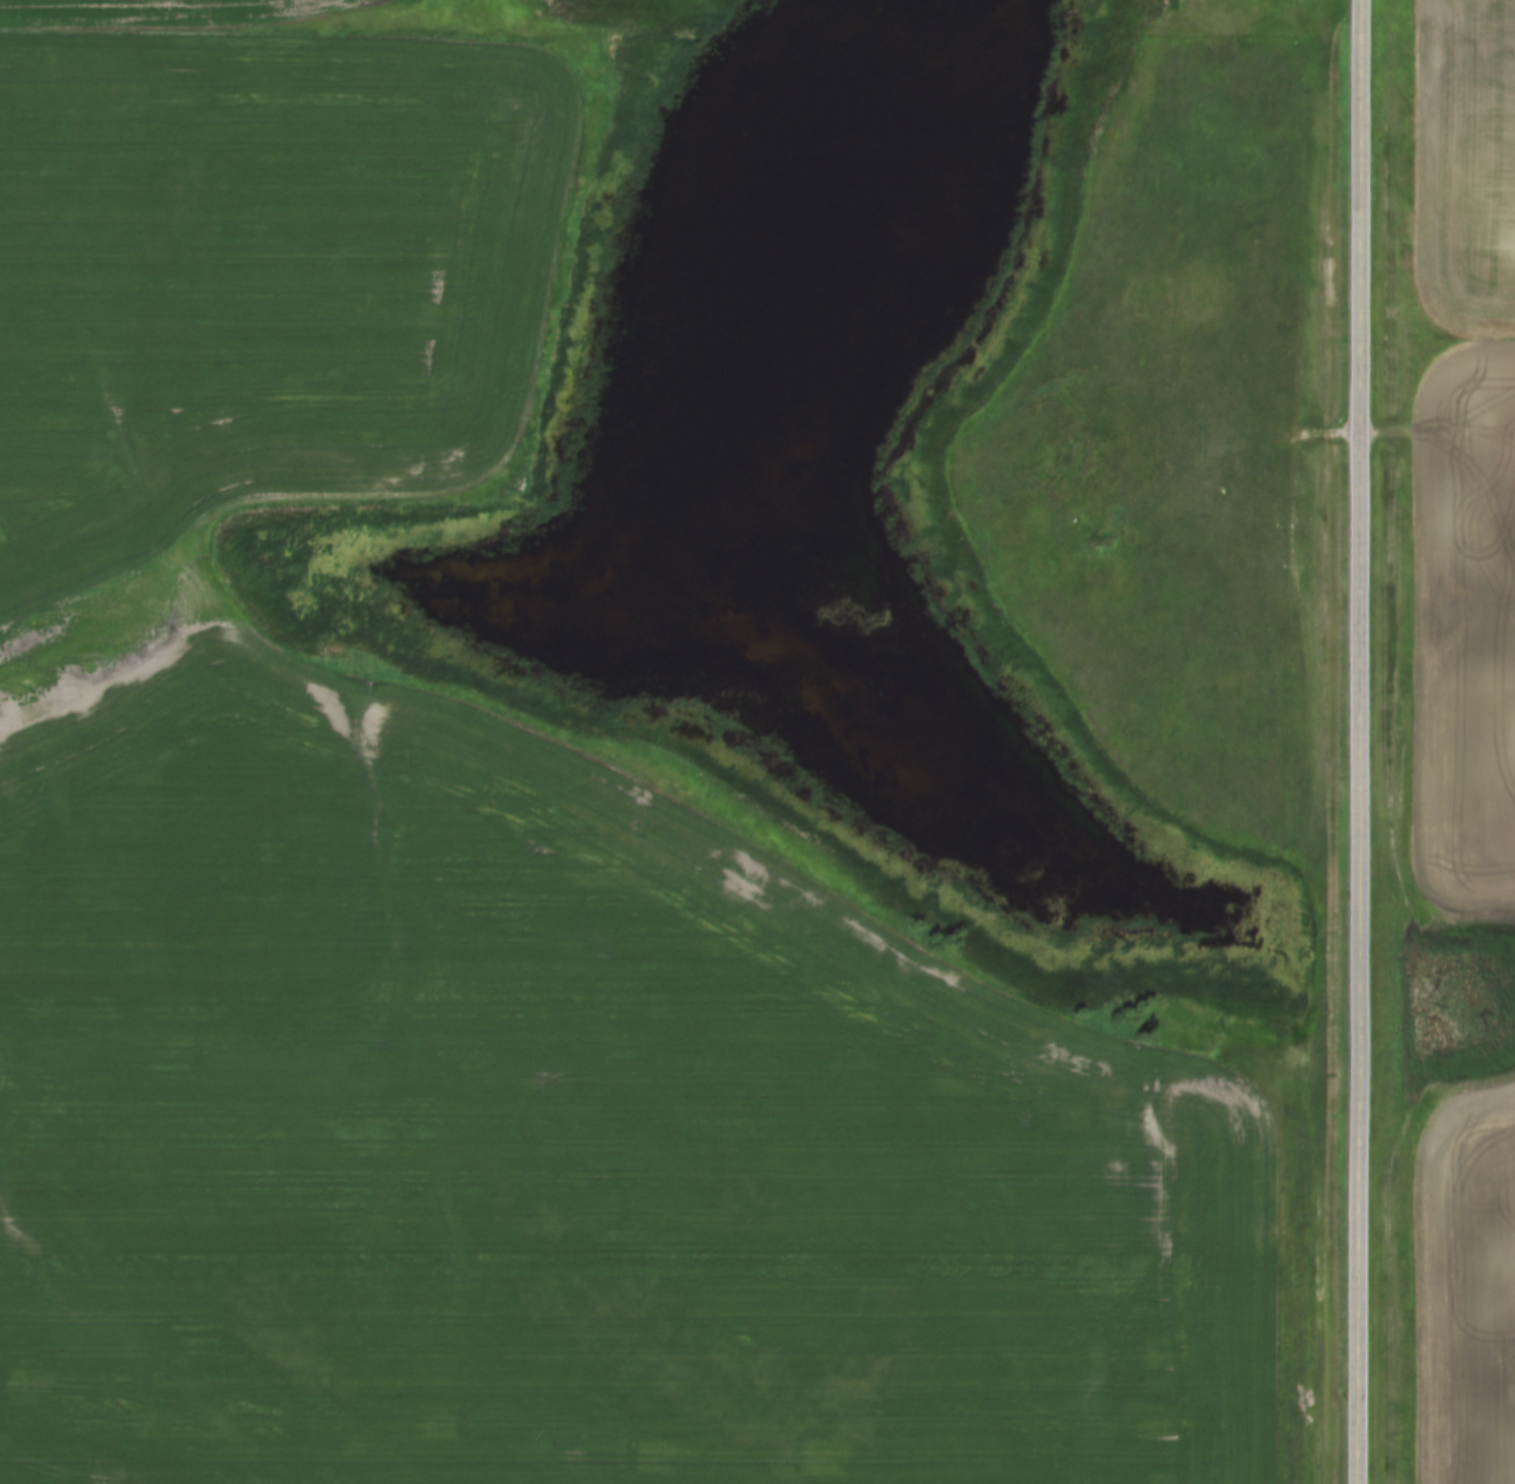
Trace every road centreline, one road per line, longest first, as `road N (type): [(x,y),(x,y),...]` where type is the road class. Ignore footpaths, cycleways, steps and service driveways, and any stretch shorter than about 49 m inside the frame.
road 1 (secondary): [(1355,1483),(1362,0)]

